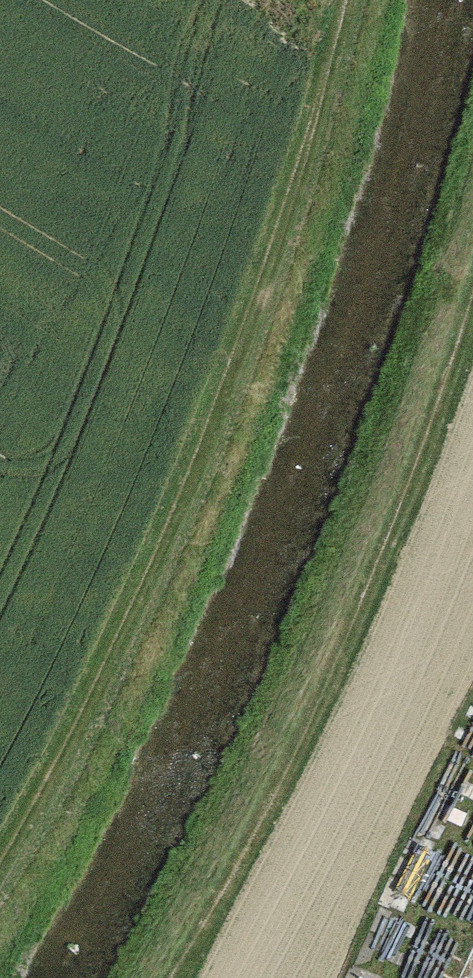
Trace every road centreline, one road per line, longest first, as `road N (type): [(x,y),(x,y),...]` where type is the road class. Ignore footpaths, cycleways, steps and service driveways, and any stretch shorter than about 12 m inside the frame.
road 1 (track): [(0,833),(25,793),(149,509),(262,200),(319,0)]
road 2 (track): [(167,977),(472,293)]

